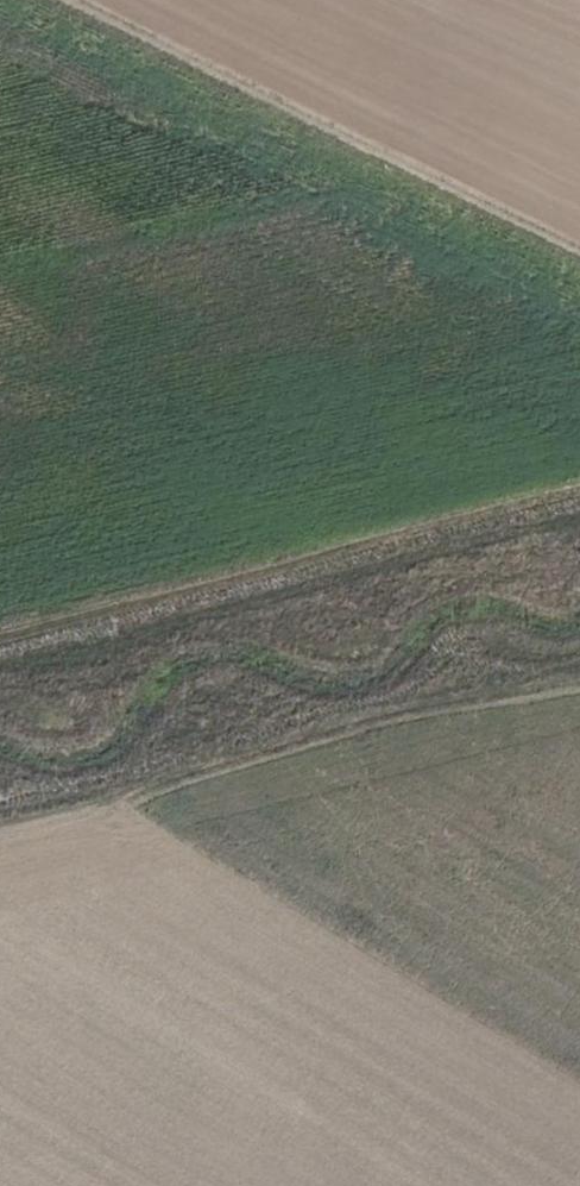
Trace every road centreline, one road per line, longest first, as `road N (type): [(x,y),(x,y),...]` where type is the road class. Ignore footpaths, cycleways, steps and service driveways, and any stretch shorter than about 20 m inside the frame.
road 1 (track): [(117,0),(579,244)]

